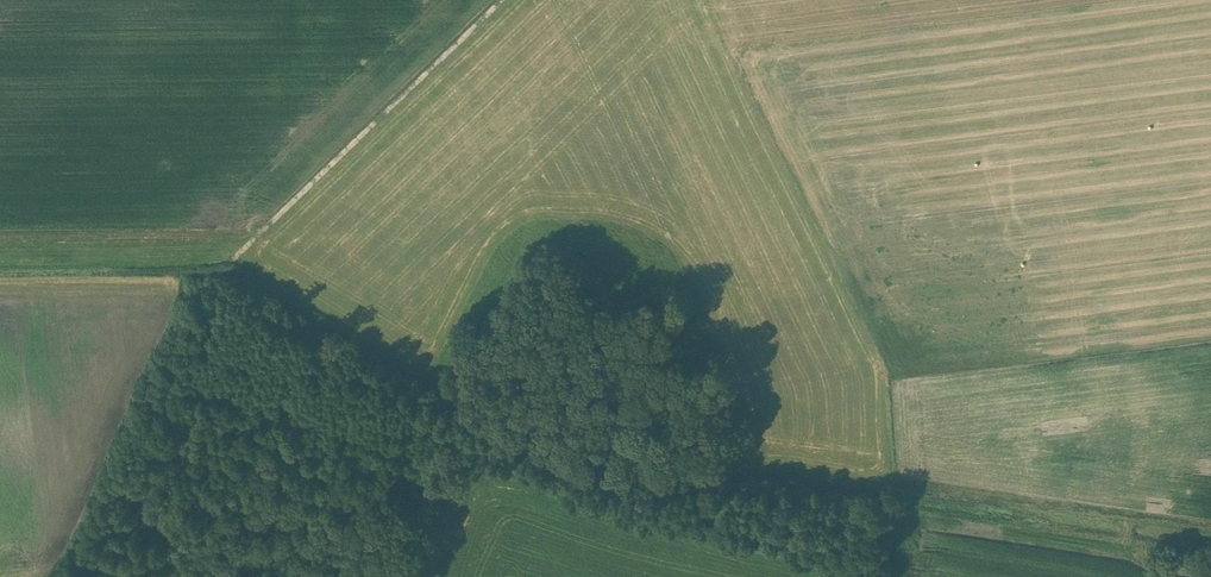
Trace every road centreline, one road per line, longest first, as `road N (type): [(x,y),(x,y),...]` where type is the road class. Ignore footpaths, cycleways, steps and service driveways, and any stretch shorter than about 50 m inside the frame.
road 1 (track): [(503,0),(223,268)]

